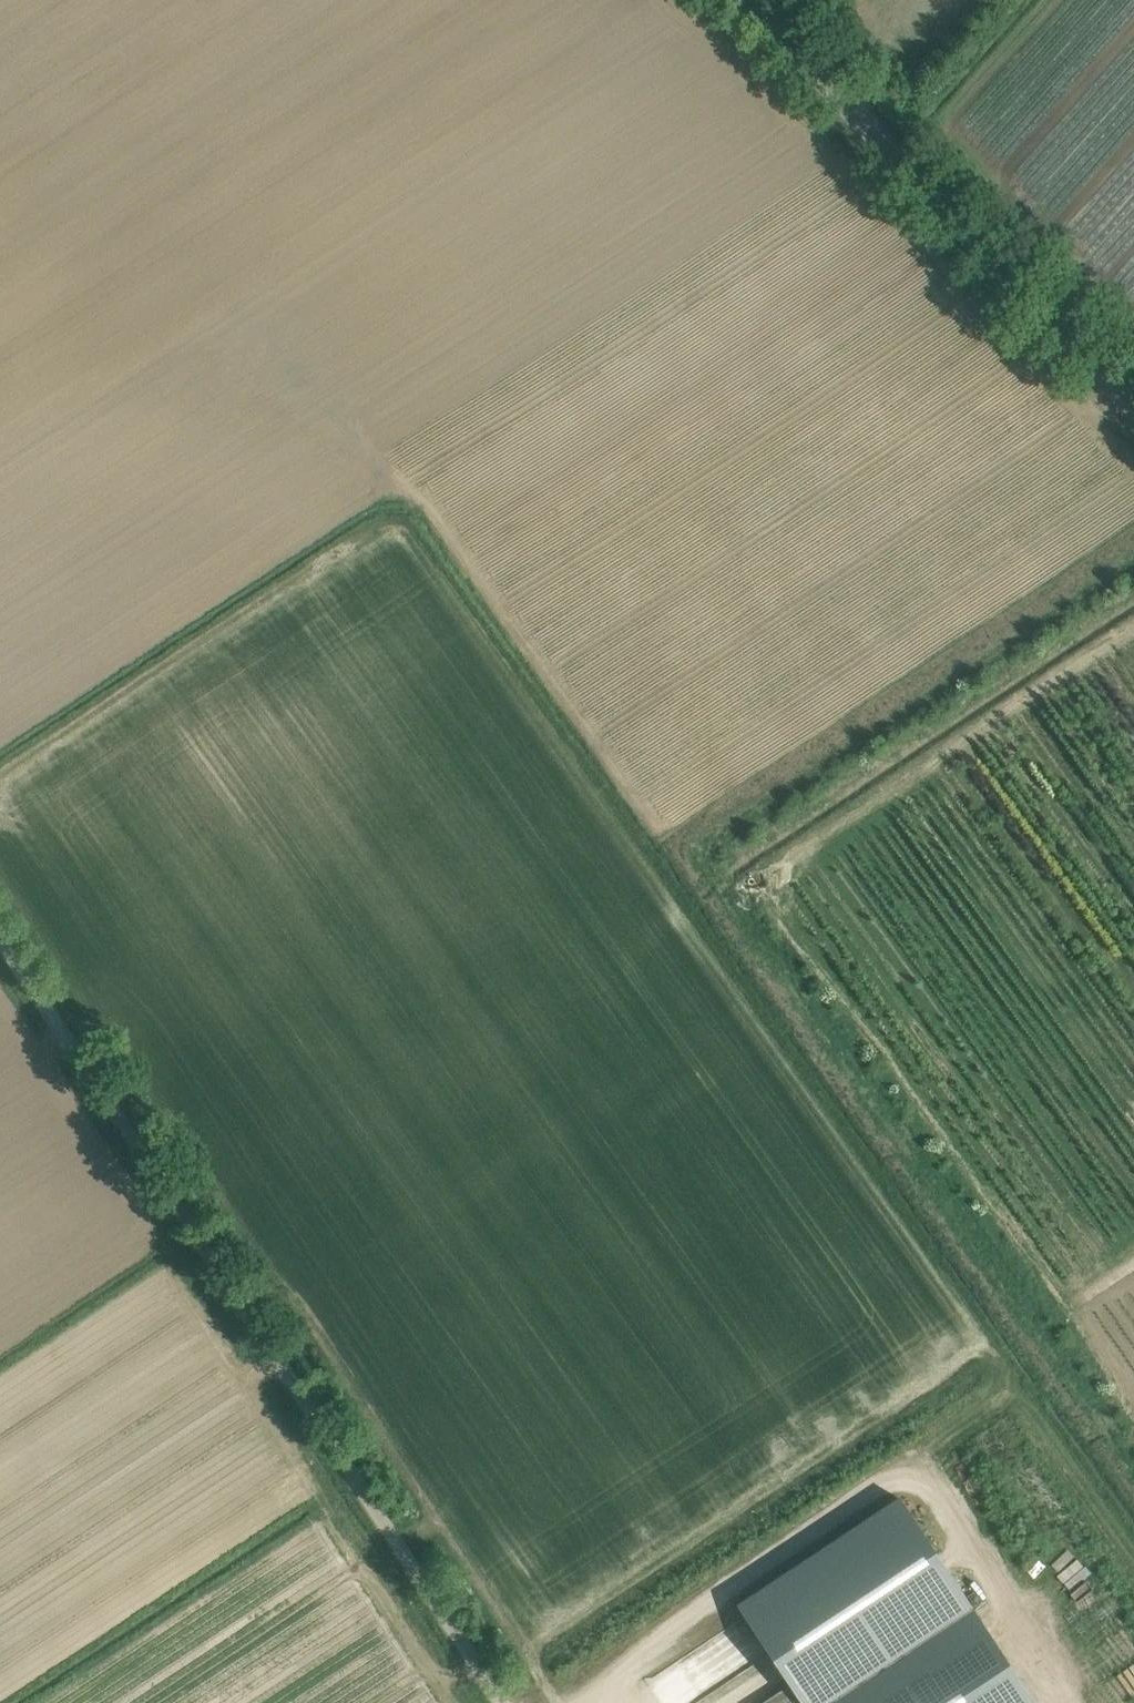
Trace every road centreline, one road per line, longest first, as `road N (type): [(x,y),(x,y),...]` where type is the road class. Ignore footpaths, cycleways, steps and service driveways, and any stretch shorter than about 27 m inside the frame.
road 1 (unclassified): [(502,1702),(0,939)]
road 2 (tertiary): [(1133,406),(746,0)]

